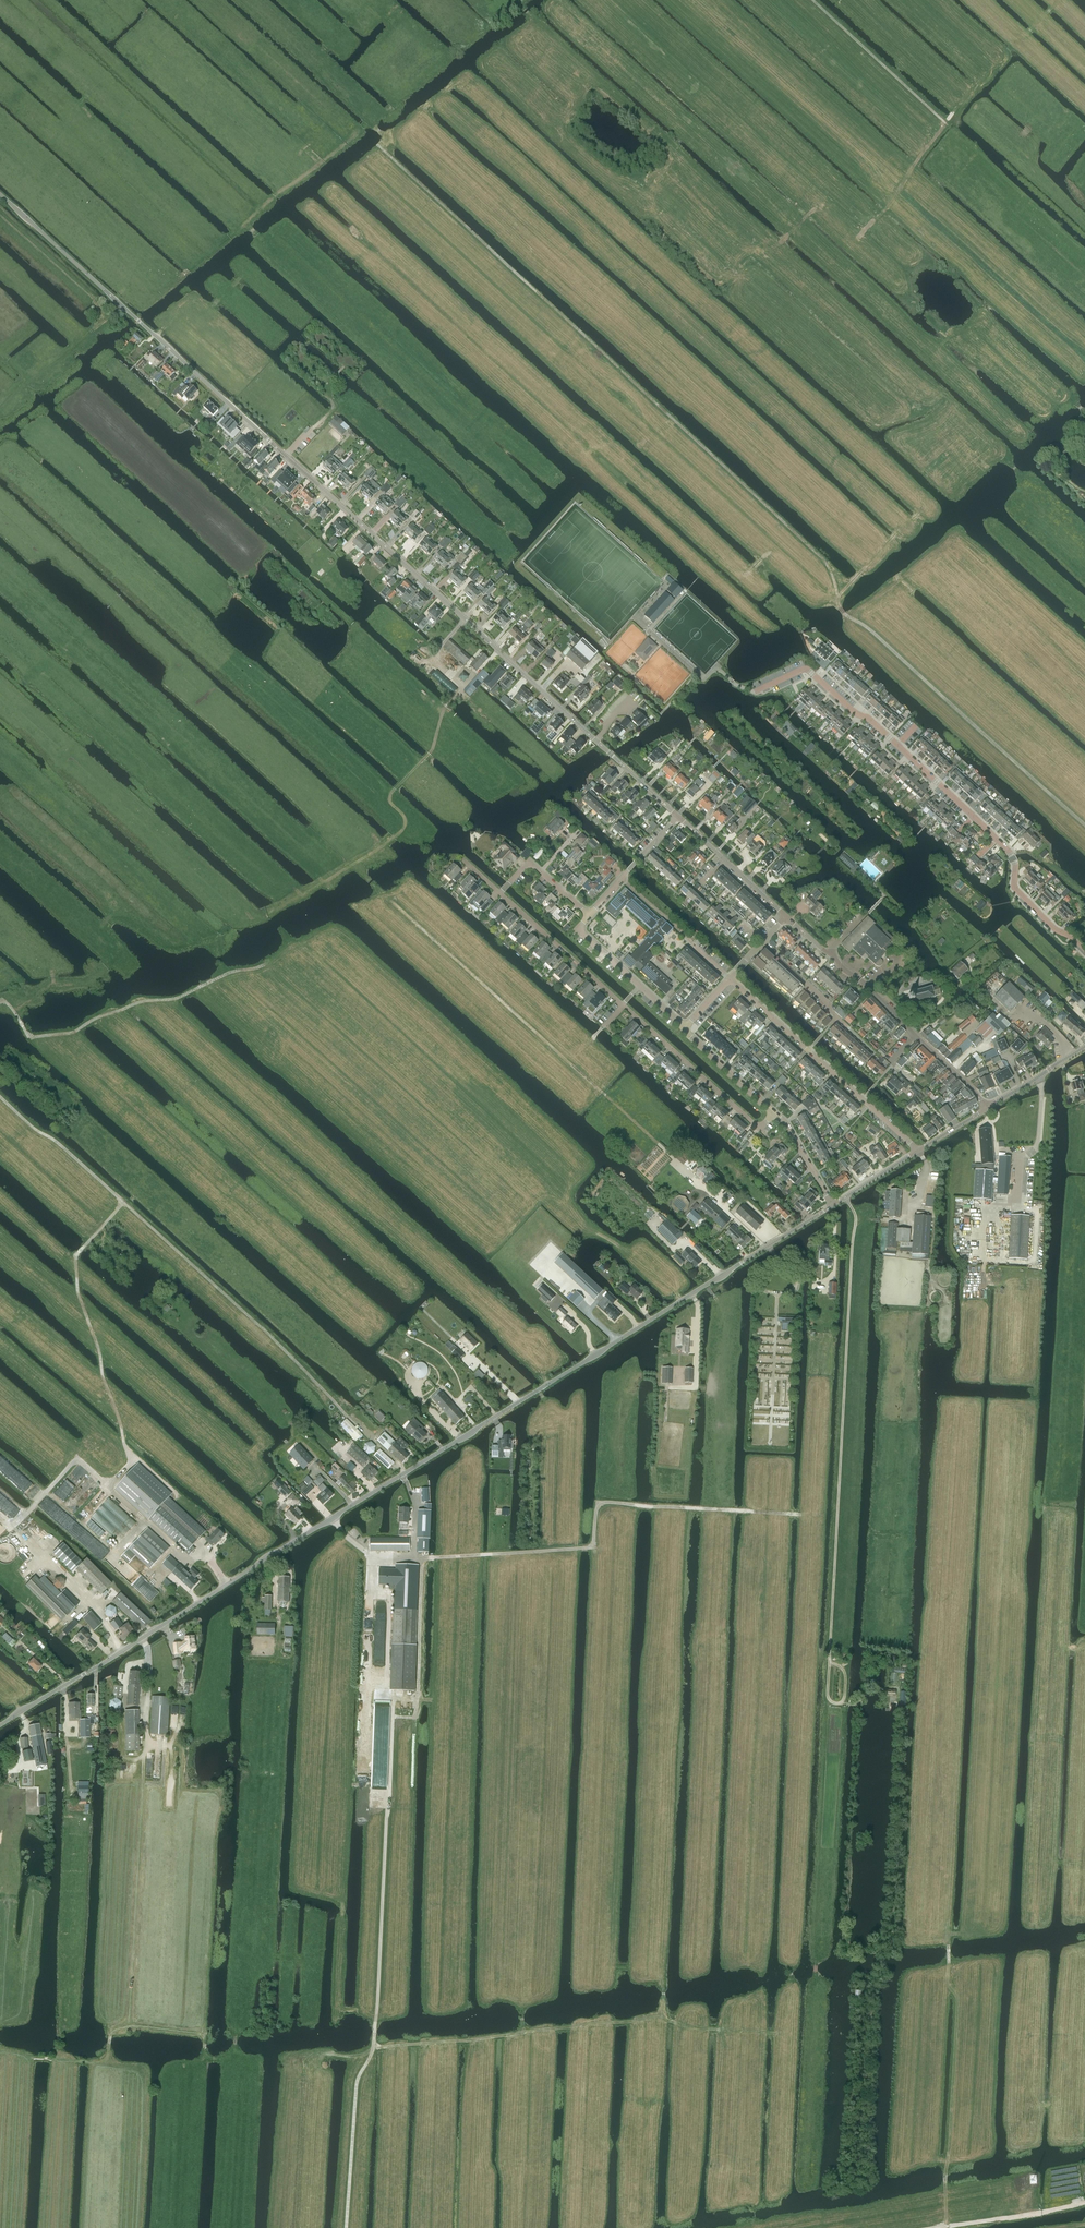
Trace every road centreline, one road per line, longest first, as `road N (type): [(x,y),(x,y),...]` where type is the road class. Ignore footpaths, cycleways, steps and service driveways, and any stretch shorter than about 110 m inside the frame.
road 1 (track): [(838,596),(827,563),(380,147),(386,140),(368,121),(143,310),(122,292),(116,300)]
road 2 (tertiary): [(0,1726),(832,1205)]
road 3 (tertiary): [(612,755),(0,194)]
road 4 (track): [(56,984),(92,982),(110,965),(105,923),(114,914),(181,945),(200,933),(215,937),(401,833),(394,790),(431,752),(451,701)]
road 5 (track): [(403,1475),(258,1324),(0,1096)]
road 6 (track): [(375,2047),(391,1558)]
road 7 (track): [(373,884),(716,1200)]
road 8 (residential): [(1084,950),(1015,889),(1007,851),(808,669),(755,691)]
road 9 (track): [(801,1514),(605,1503),(596,1509),(591,1547),(414,1555)]
road 10 (track): [(1084,254),(813,0)]
road 11 (track): [(1084,825),(846,616),(838,596)]
road 12 (track): [(265,964),(172,999),(136,1003),(76,1032),(31,1037),(3,999)]
road 13 (track): [(375,2047),(658,2017)]
road 14 (track): [(948,1948),(960,1998),(946,2227)]
road 15 (track): [(880,214),(945,123),(1060,0)]
road 16 (track): [(109,1489),(132,1462),(78,1294),(83,1247)]
road 17 (residential): [(919,1150),(730,978)]
road 18 (track): [(712,1509),(721,1320),(707,1285)]
road 19 (track): [(664,1999),(658,2017),(725,2032),(792,2034),(791,1968)]
road 20 (residential): [(775,1113),(754,1124),(623,1005)]
road 21 (track): [(524,1),(372,123)]
road 22 (track): [(757,2227),(752,2033)]
road 23 (track): [(346,2227),(357,2081),(375,2047)]
road 24 (tertiary): [(787,918),(917,1036)]
road 25 (track): [(553,1550),(553,1427),(541,1389)]
road 26 (track): [(438,1270),(548,1384)]
road 27 (tertiary): [(678,816),(787,918)]
road 28 (track): [(1084,2202),(939,2227)]
road 29 (residential): [(588,915),(678,816)]
road 30 (track): [(104,320),(0,402)]
road 31 (residential): [(775,1113),(685,1029)]

